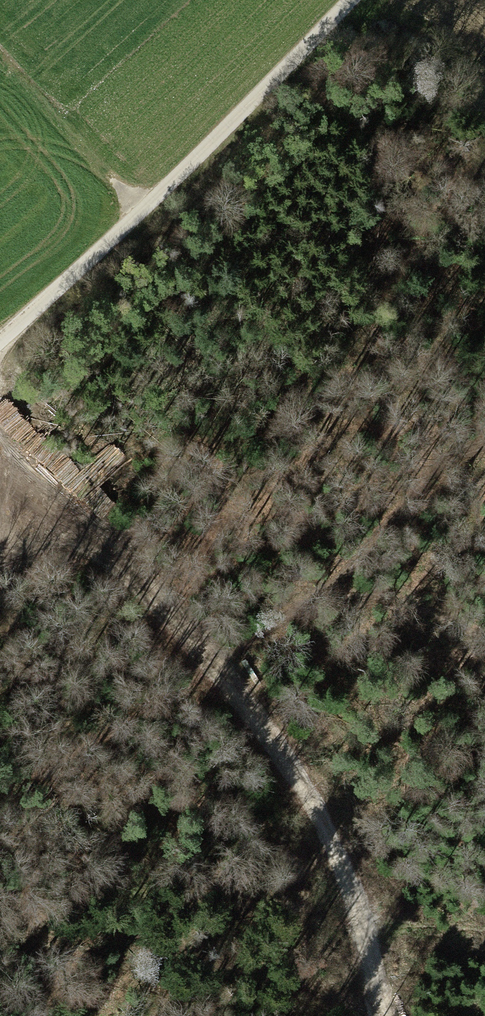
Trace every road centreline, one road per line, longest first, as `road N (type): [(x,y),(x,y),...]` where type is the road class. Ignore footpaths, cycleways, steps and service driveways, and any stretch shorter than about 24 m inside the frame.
road 1 (track): [(50,512),(136,576),(281,751),(340,864),(381,1015)]
road 2 (track): [(353,0),(0,342)]
road 3 (track): [(484,638),(412,602),(353,596),(307,603),(214,664)]
road 4 (track): [(139,211),(0,58)]

